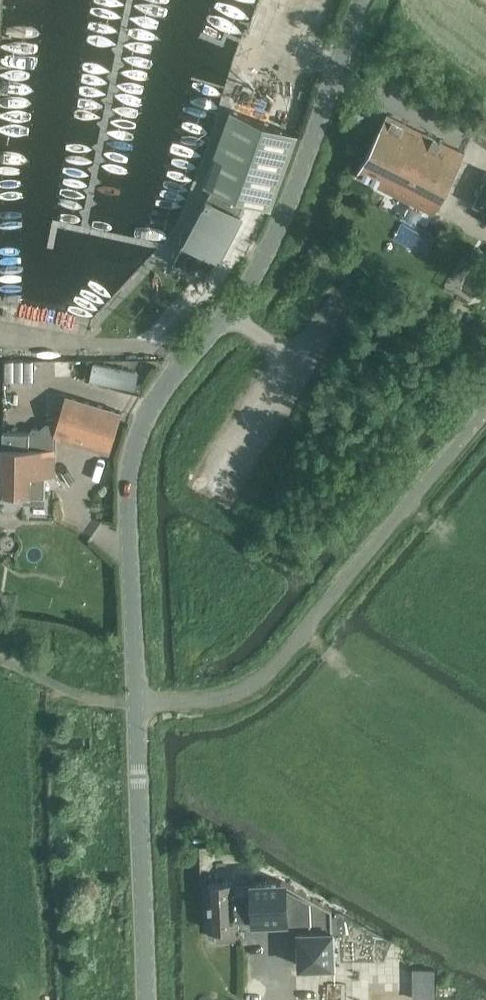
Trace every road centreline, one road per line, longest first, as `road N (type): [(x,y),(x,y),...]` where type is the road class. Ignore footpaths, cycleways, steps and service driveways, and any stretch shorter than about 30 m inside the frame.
road 1 (tertiary): [(147,999),(129,518),(134,454),(173,373),(229,314),(264,259),(363,0)]

